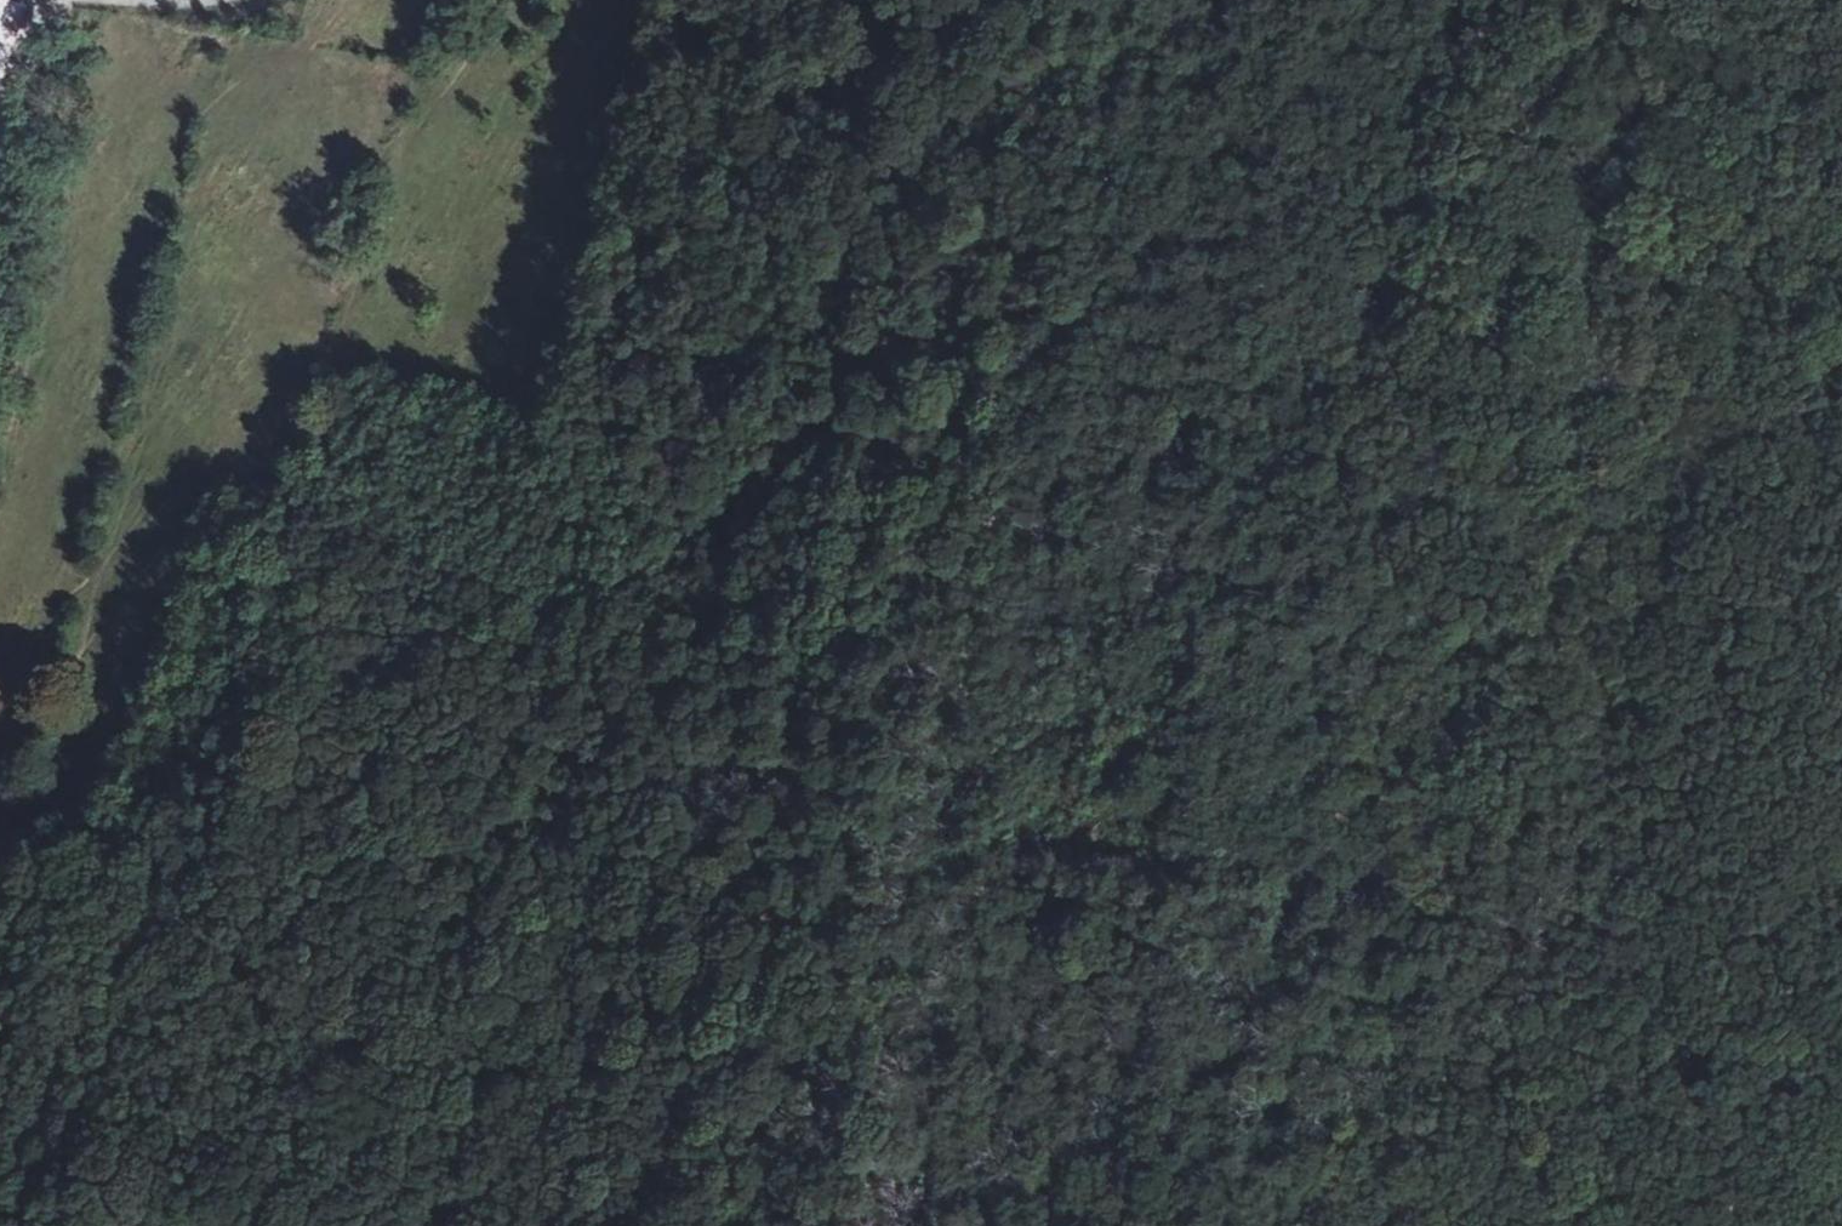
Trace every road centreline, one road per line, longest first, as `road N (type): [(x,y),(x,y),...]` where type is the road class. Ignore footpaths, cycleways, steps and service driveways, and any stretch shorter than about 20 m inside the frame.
road 1 (track): [(1221,1225),(1385,961),(1449,792),(1522,636),(1618,496),(1683,374),(1746,287),(1800,113)]
road 2 (track): [(1800,113),(1738,0)]

